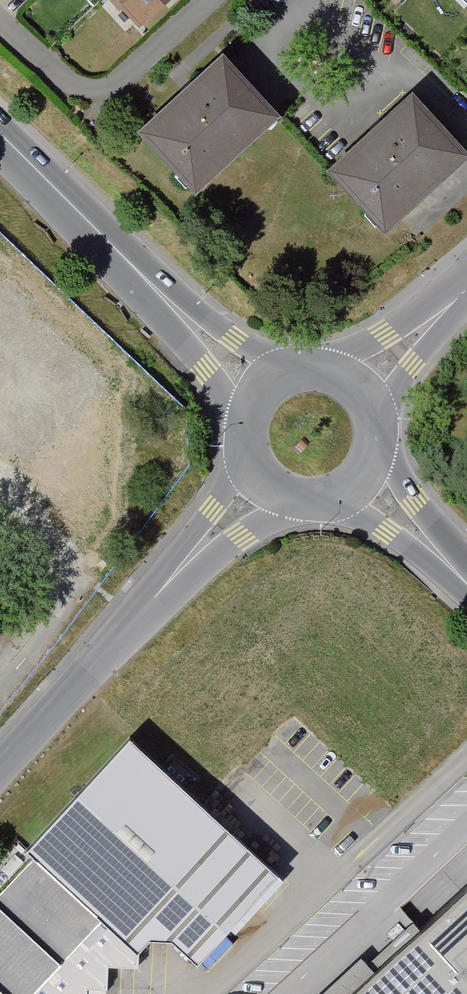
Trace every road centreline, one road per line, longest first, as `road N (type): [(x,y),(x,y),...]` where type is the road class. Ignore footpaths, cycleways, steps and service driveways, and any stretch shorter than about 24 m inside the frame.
road 1 (unclassified): [(155,596),(0,769)]
road 2 (secondary): [(138,274),(0,134)]
road 3 (secondary): [(299,365),(231,338),(138,274)]
road 4 (secondary): [(138,274),(241,426)]
road 5 (unclassified): [(155,596),(302,503)]
road 6 (unclassified): [(244,454),(155,596)]
road 7 (residential): [(466,284),(321,365)]
road 8 (residential): [(380,423),(466,290)]
road 9 (secondary): [(461,576),(380,443)]
road 10 (secondary): [(327,501),(461,576)]

